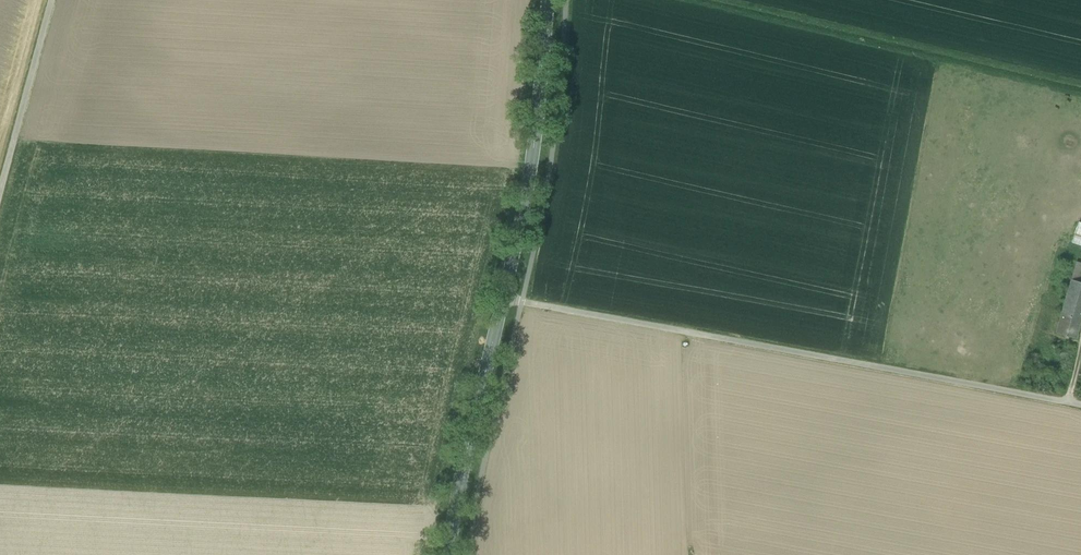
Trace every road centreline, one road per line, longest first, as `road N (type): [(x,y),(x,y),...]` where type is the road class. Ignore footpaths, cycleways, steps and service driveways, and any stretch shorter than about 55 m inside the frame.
road 1 (unclassified): [(1080,405),(504,298)]
road 2 (secondary): [(549,0),(529,181),(504,298)]
road 3 (secondary): [(504,298),(450,554)]
road 4 (track): [(0,194),(52,0)]

